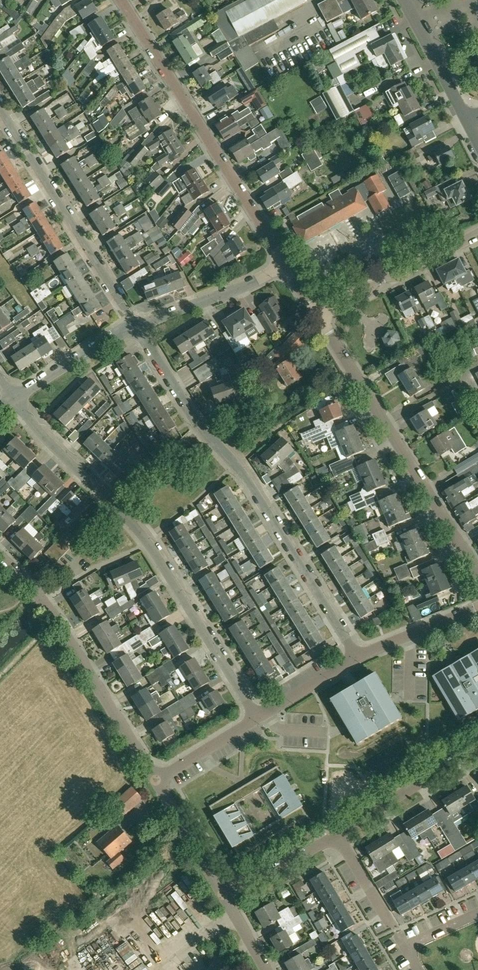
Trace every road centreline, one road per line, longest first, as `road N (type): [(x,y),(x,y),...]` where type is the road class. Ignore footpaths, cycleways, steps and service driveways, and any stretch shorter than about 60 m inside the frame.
road 1 (residential): [(15,399),(145,541),(257,720)]
road 2 (residential): [(136,326),(197,424),(242,475),(356,658)]
road 3 (residential): [(286,264),(121,0)]
road 4 (residential): [(477,574),(318,316)]
road 5 (residential): [(156,779),(50,611),(0,558)]
road 6 (residential): [(136,326),(0,107)]
road 7 (residential): [(318,316),(477,236)]
road 8 (residential): [(335,832),(477,742)]
road 9 (residential): [(136,326),(286,264)]
road 10 (residential): [(15,399),(136,326)]
road 11 (residential): [(405,949),(335,832)]
road 12 (residential): [(222,895),(156,779)]
road 13 (residential): [(356,658),(477,608)]
road 14 (residential): [(222,895),(335,832)]

